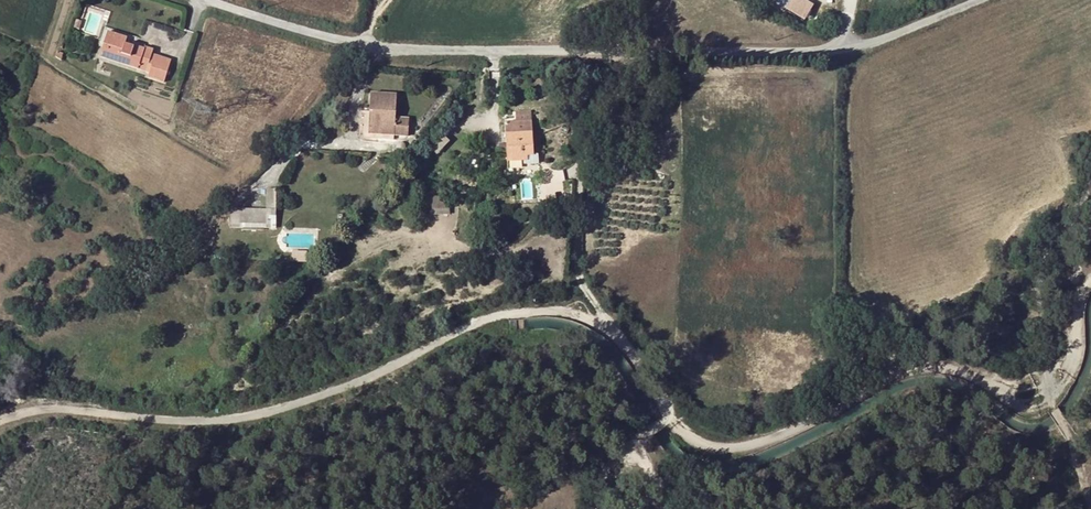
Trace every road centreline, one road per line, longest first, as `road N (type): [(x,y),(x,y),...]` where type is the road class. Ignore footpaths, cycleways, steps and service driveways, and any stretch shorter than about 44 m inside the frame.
road 1 (track): [(1056,397),(1021,406),(942,369),(921,372),(778,437),(706,449),(670,418),(610,332),(527,312),(477,320),(361,383),(264,416),(184,426),(56,410),(0,421)]
road 2 (unclassified): [(988,0),(850,51),(716,59),(374,47),(207,0)]
road 3 (track): [(610,332),(577,254),(580,184),(550,165),(539,108),(505,98),(479,120)]
road 4 (track): [(1090,282),(1078,303),(1074,375),(1056,397)]

